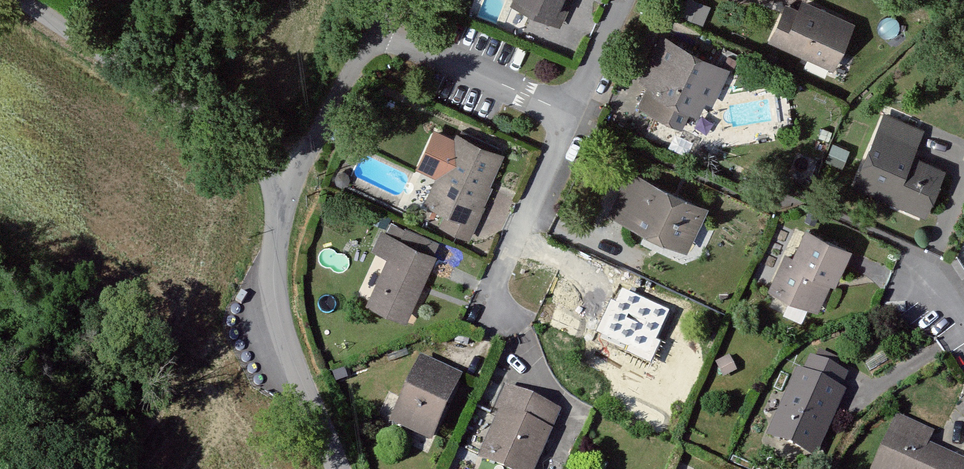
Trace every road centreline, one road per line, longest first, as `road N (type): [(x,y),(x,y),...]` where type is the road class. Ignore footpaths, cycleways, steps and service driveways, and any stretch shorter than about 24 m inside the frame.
road 1 (residential): [(283,216),(260,154),(25,0)]
road 2 (residential): [(337,468),(278,318),(273,264),(283,216)]
road 3 (residential): [(516,323),(483,306),(570,114)]
road 4 (residential): [(377,34),(570,114)]
road 5 (residential): [(283,216),(377,34)]
road 6 (residential): [(570,114),(623,0)]

